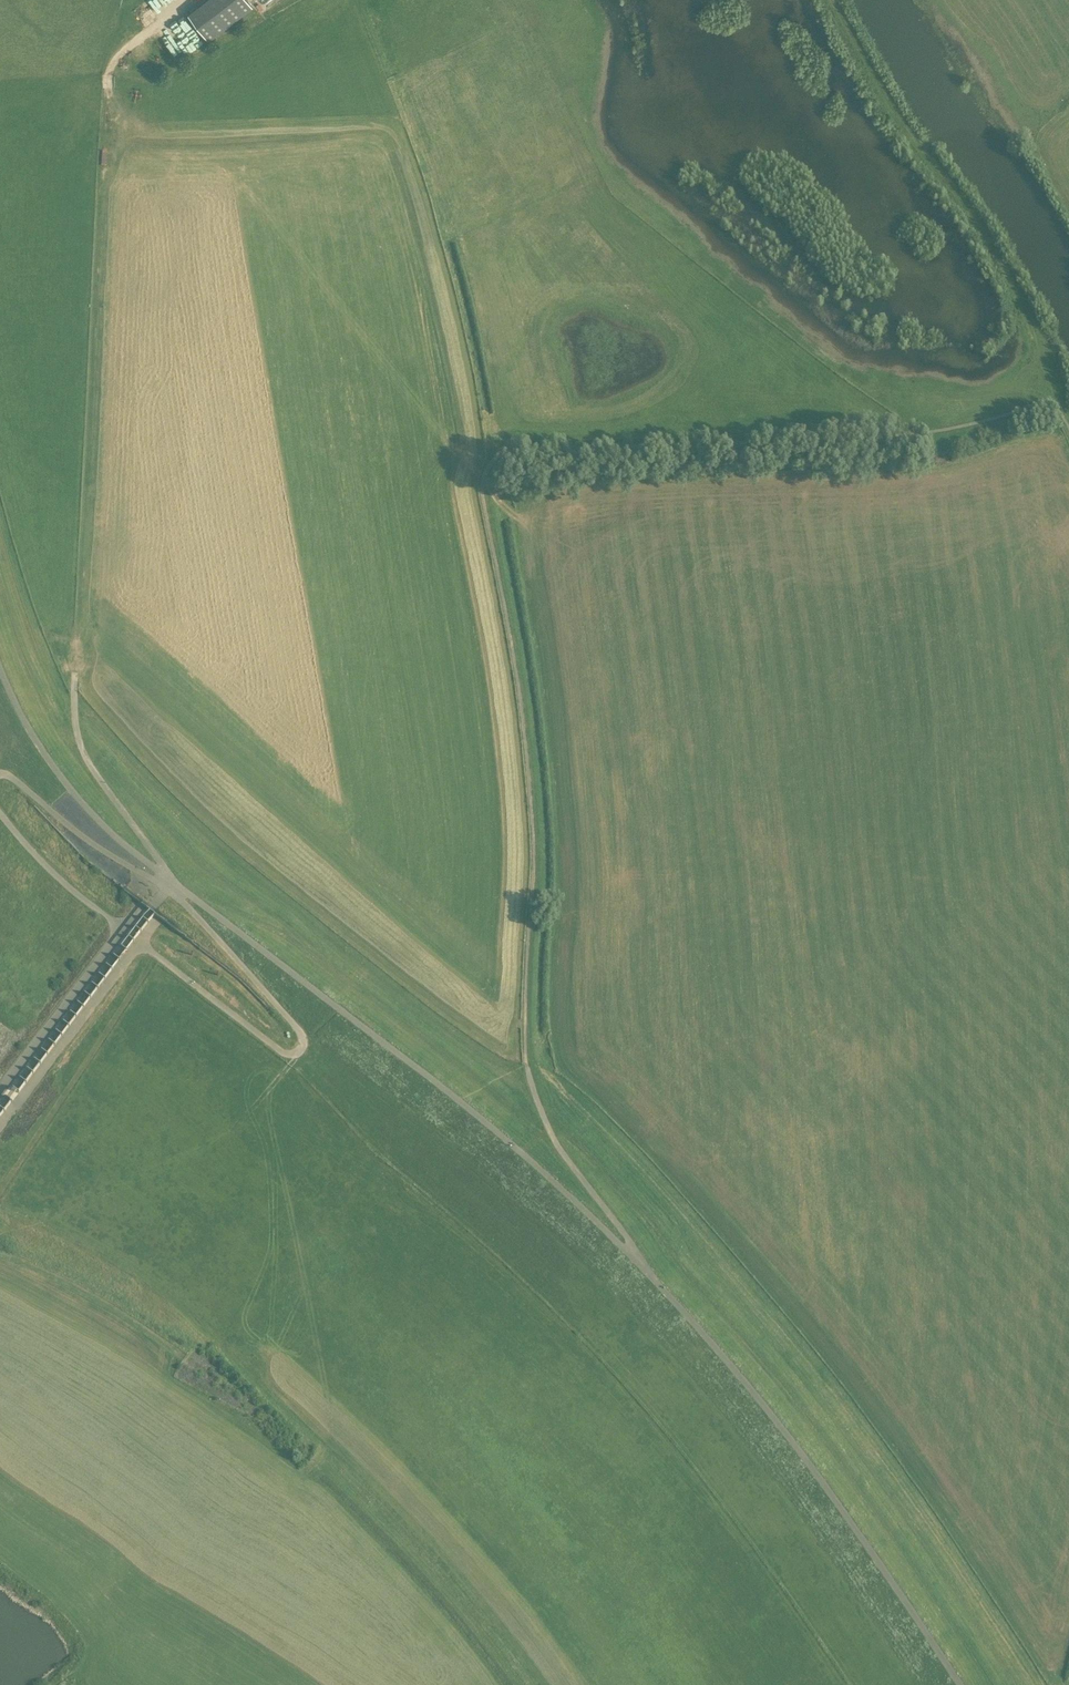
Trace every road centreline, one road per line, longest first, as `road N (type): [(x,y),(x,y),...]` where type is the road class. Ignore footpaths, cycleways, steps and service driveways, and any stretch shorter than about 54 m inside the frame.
road 1 (track): [(165,878),(89,765),(76,724),(108,87),(119,57)]
road 2 (track): [(181,1355),(75,1288),(0,1253)]

